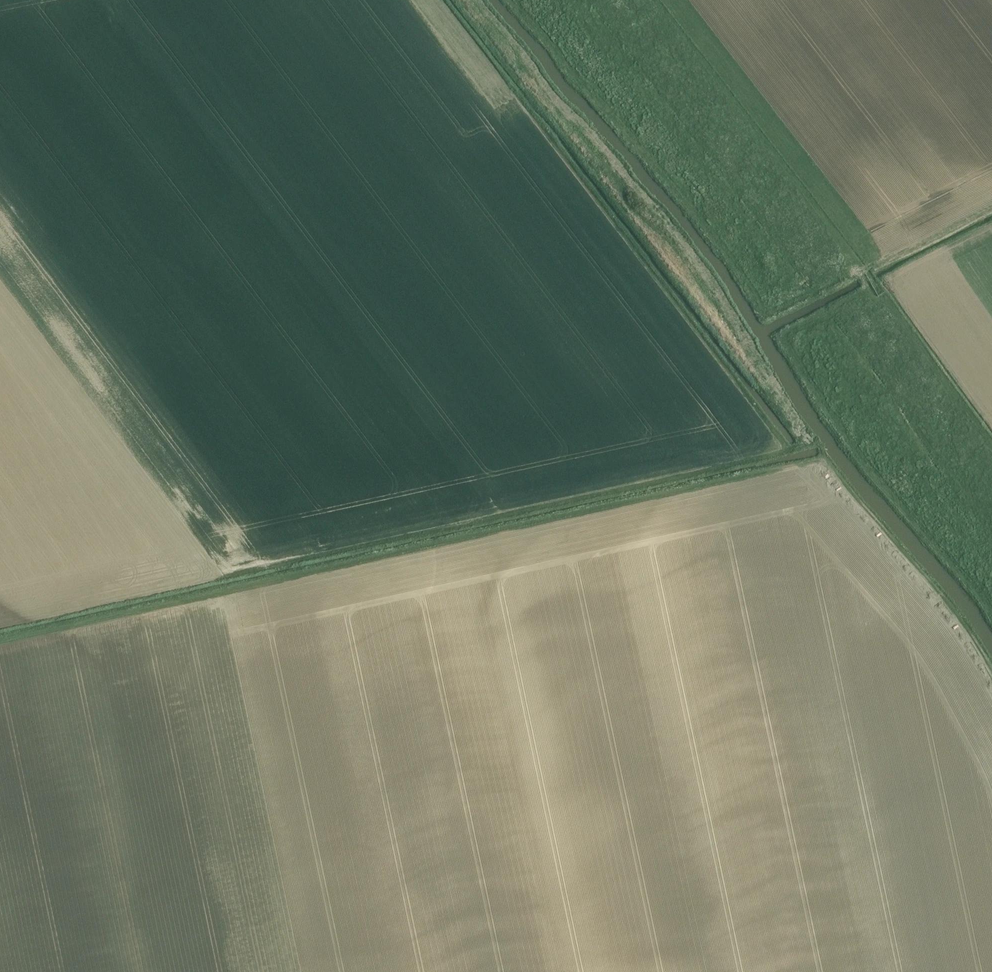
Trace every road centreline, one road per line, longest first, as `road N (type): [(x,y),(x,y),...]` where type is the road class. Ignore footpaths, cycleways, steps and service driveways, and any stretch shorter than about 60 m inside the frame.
road 1 (track): [(862,271),(991,206)]

